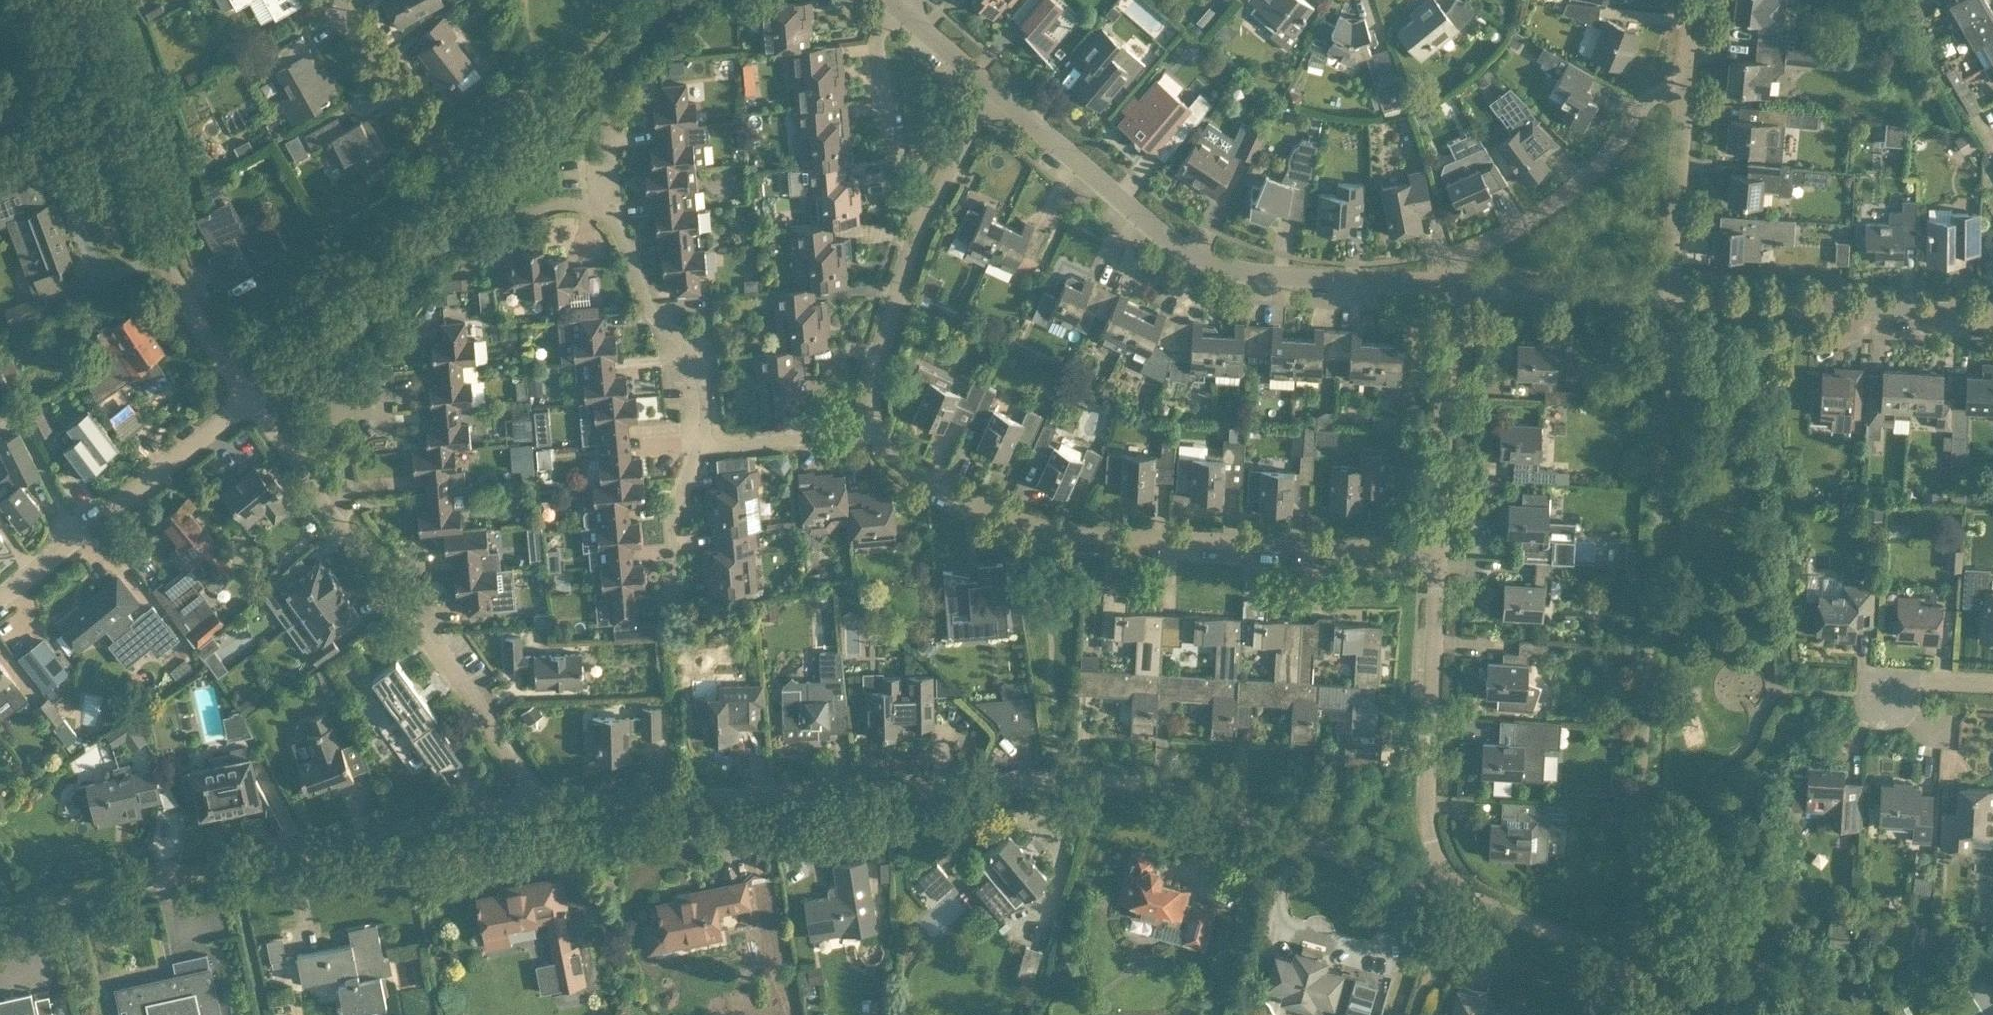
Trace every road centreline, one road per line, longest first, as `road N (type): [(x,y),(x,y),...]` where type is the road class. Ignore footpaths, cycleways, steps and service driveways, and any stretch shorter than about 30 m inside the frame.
road 1 (unclassified): [(1434,885),(1212,798),(1114,781),(543,793)]
road 2 (residential): [(713,440),(713,395),(699,351),(615,217),(590,204),(526,209),(487,187),(352,0)]
road 3 (unclassified): [(1447,557),(1161,541),(1053,523),(933,483),(905,457),(894,430)]
road 4 (unclassified): [(543,793),(0,904)]
road 5 (residential): [(993,74),(1162,236),(1193,254),(1253,273),(1455,284)]
road 6 (unclassified): [(543,793),(255,405)]
road 7 (unclassified): [(255,405),(193,308),(146,201),(84,0)]
road 8 (unclassified): [(1434,885),(1447,557)]
road 9 (unclassified): [(0,607),(255,405)]
road 10 (residential): [(1670,298),(1992,312)]
road 11 (residential): [(1455,284),(1466,255),(1583,178),(1641,105),(1660,94),(1686,95)]
road 12 (unclassified): [(1447,557),(1455,284)]
road 13 (unclassified): [(943,212),(918,194),(889,138),(876,38),(902,0)]
road 14 (unclassified): [(894,430),(888,363),(943,212)]
road 15 (residential): [(1455,284),(1670,298)]
road 16 (residential): [(1670,298),(1686,95)]
road 17 (unclassified): [(1622,955),(1434,885)]
road 18 (unclassified): [(713,440),(894,430)]
road 19 (unclassified): [(683,604),(691,493),(713,440)]
road 20 (residential): [(1622,955),(1730,995),(1759,1014)]
road 21 (unclassified): [(943,212),(993,74)]

